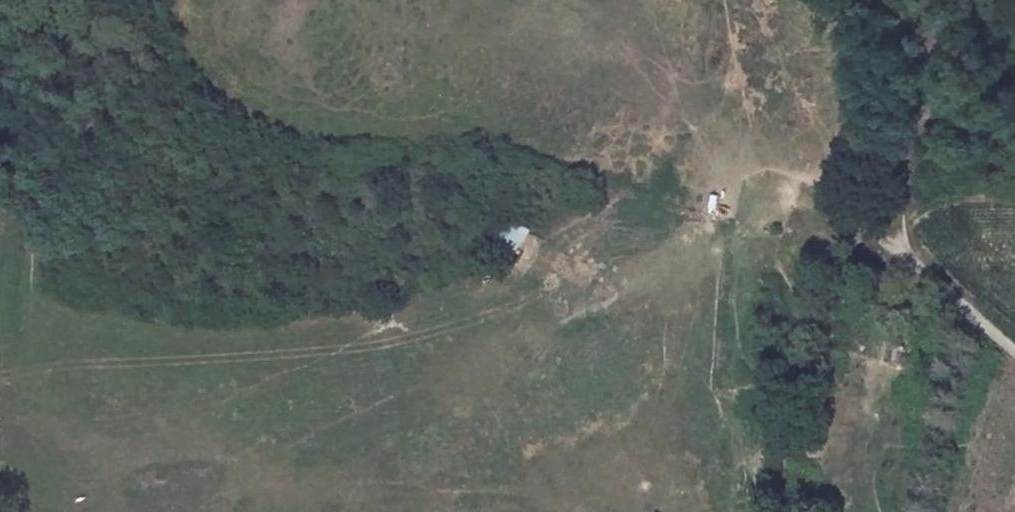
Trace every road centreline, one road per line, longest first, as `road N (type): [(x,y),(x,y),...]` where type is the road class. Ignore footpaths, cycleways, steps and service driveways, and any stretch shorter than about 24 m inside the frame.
road 1 (track): [(1014,356),(921,276),(899,233),(911,157),(935,132),(1014,98)]

